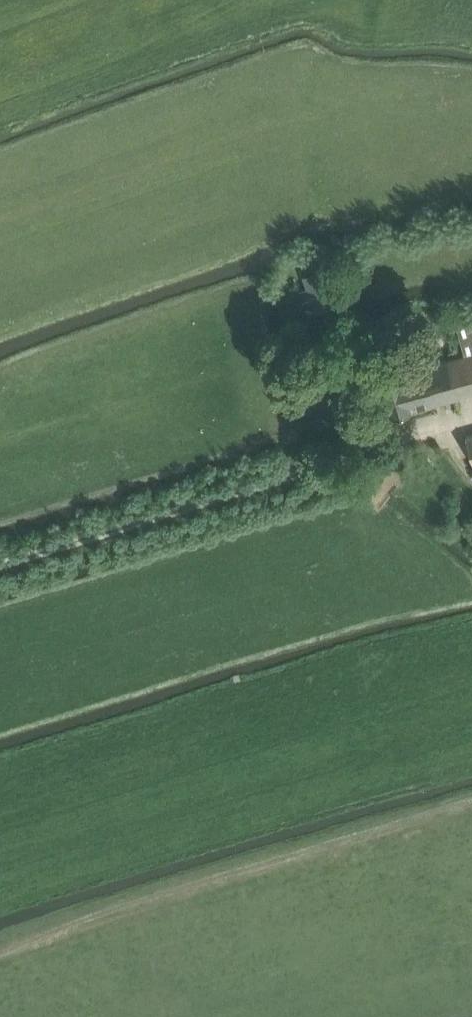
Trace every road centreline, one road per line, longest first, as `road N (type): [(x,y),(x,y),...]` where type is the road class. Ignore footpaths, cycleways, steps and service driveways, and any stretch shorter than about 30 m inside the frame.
road 1 (track): [(0,963),(115,910),(471,803)]

